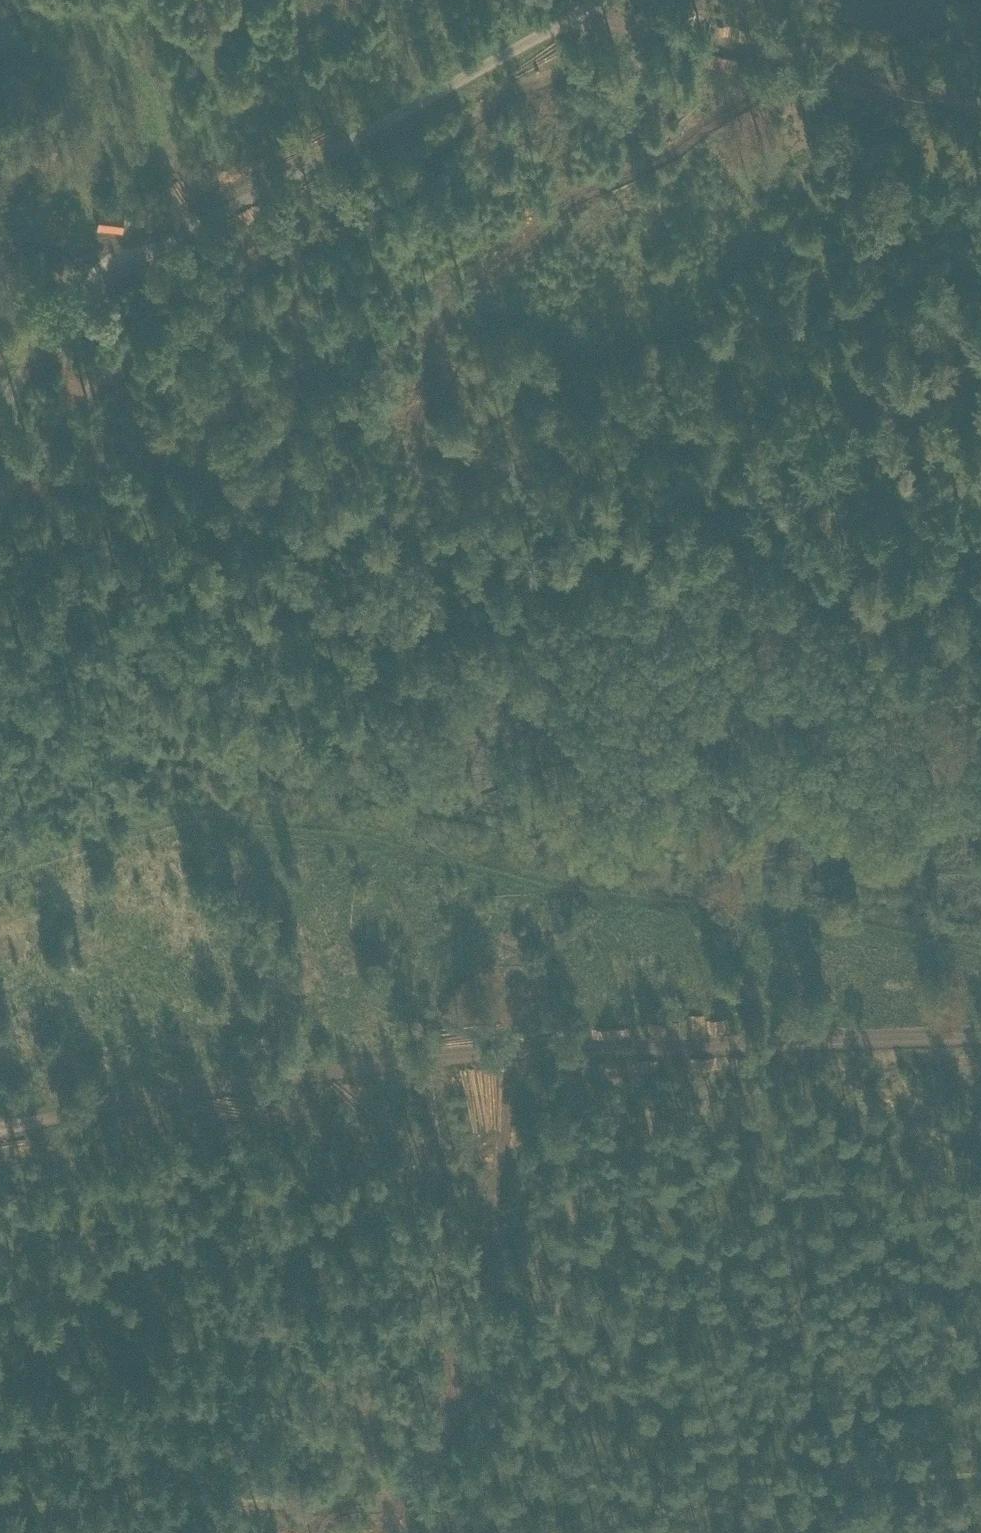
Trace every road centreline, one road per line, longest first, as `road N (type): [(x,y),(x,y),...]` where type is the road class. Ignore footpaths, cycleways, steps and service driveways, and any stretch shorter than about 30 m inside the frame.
road 1 (track): [(519,1054),(499,1140),(483,1313),(452,1350),(449,1430),(408,1495),(380,1505),(297,1509),(0,1510)]
road 2 (track): [(0,1132),(310,1073),(519,1054)]
road 3 (track): [(980,103),(596,31),(580,10)]
road 4 (track): [(565,1053),(980,1042)]
road 5 (track): [(120,262),(0,248)]

